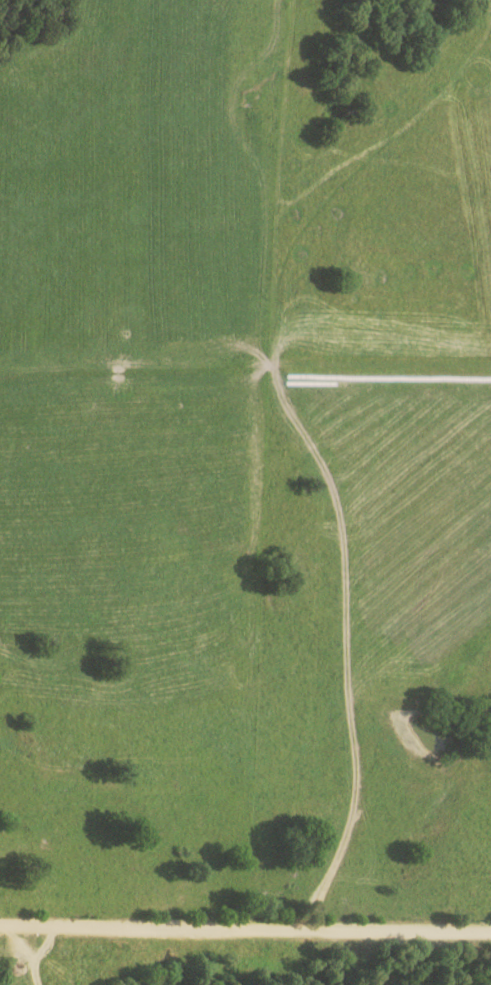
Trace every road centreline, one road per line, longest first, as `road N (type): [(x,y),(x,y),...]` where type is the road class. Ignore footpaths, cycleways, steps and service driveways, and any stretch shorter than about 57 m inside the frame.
road 1 (residential): [(490,931),(311,935),(0,923)]

